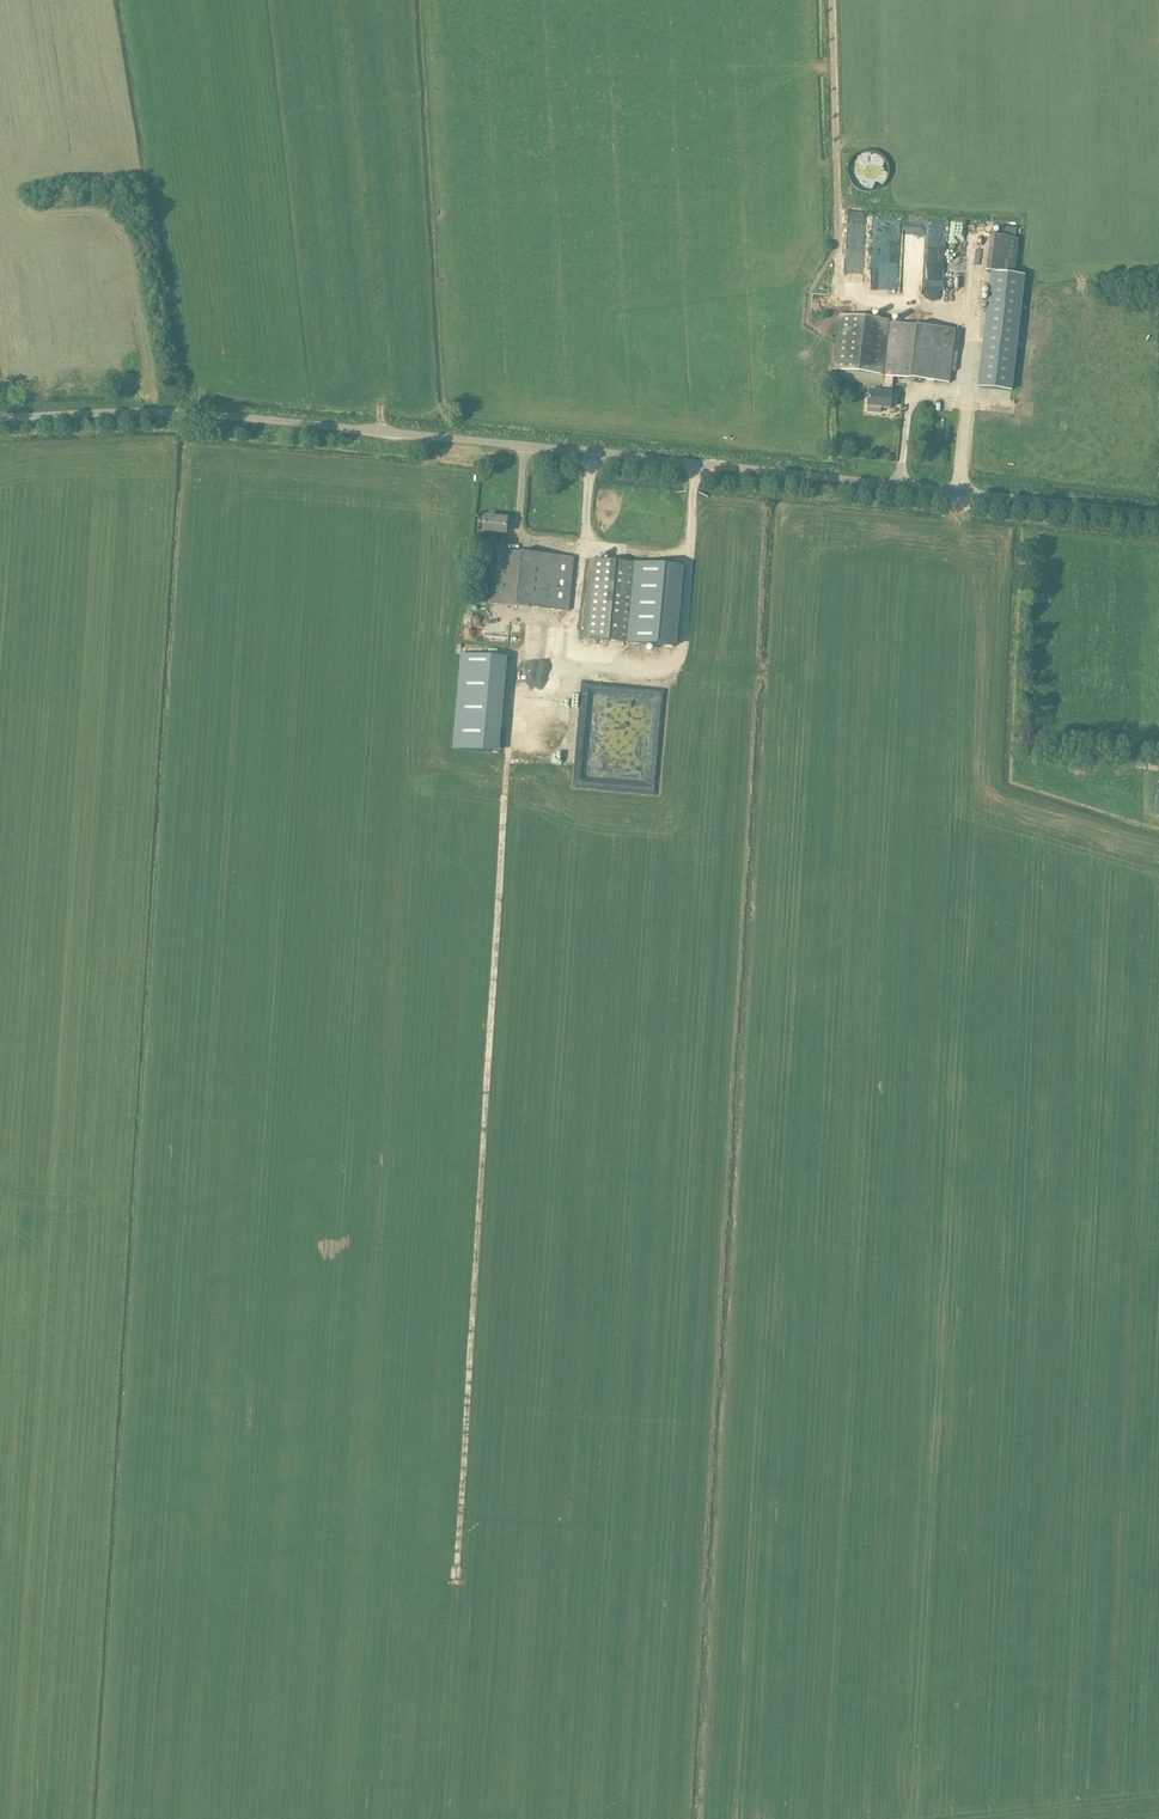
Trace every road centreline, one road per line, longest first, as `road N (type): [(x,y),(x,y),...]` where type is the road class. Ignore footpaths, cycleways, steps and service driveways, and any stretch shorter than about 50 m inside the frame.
road 1 (unclassified): [(1158,514),(235,416),(0,418)]
road 2 (track): [(840,296),(831,0)]

